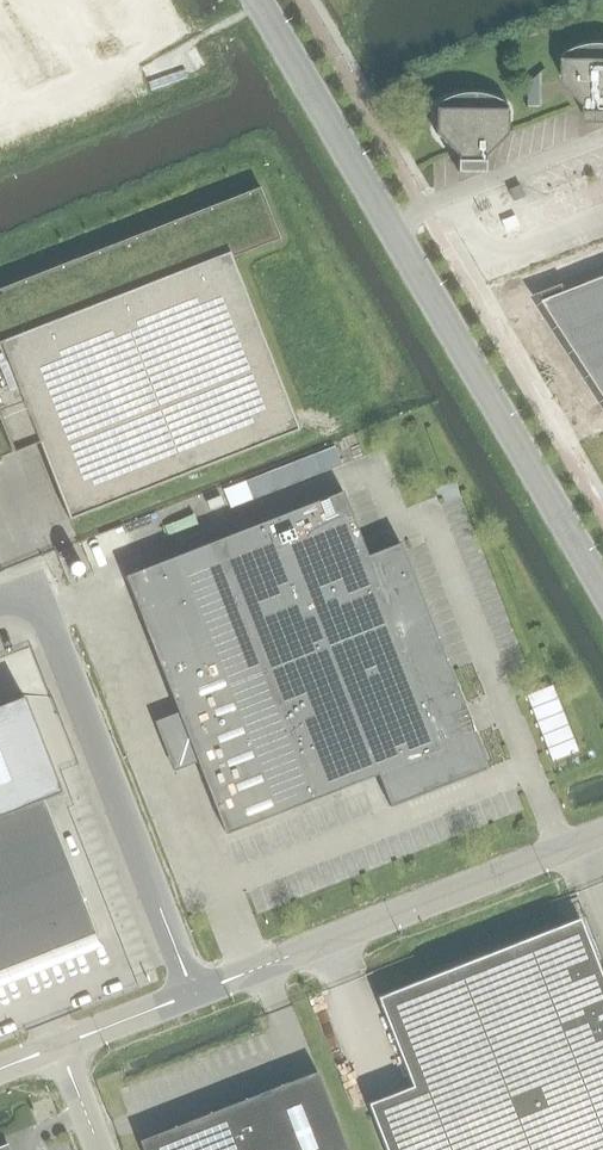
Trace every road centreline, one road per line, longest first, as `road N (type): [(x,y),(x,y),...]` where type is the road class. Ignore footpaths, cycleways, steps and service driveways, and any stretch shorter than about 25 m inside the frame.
road 1 (unclassified): [(602,590),(256,0)]
road 2 (unclassified): [(0,599),(35,585),(193,994)]
road 3 (unclassified): [(193,994),(602,834)]
road 4 (unclassified): [(60,1045),(193,994)]

